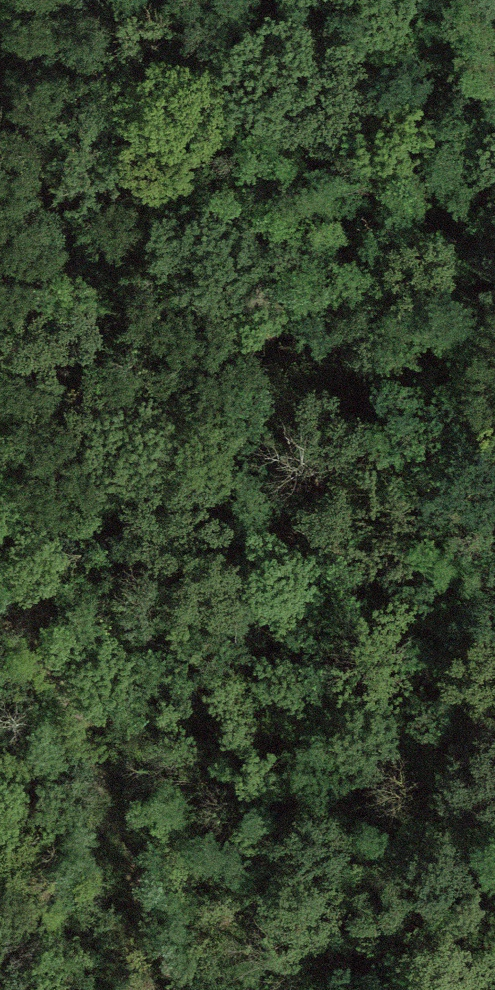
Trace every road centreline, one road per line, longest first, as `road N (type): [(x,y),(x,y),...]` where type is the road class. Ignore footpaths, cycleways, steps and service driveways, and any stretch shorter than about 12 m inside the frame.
road 1 (track): [(494,73),(419,222),(297,537),(161,681),(92,728)]
road 2 (track): [(189,989),(92,728),(0,594)]
road 3 (track): [(494,157),(489,195),(494,481)]

